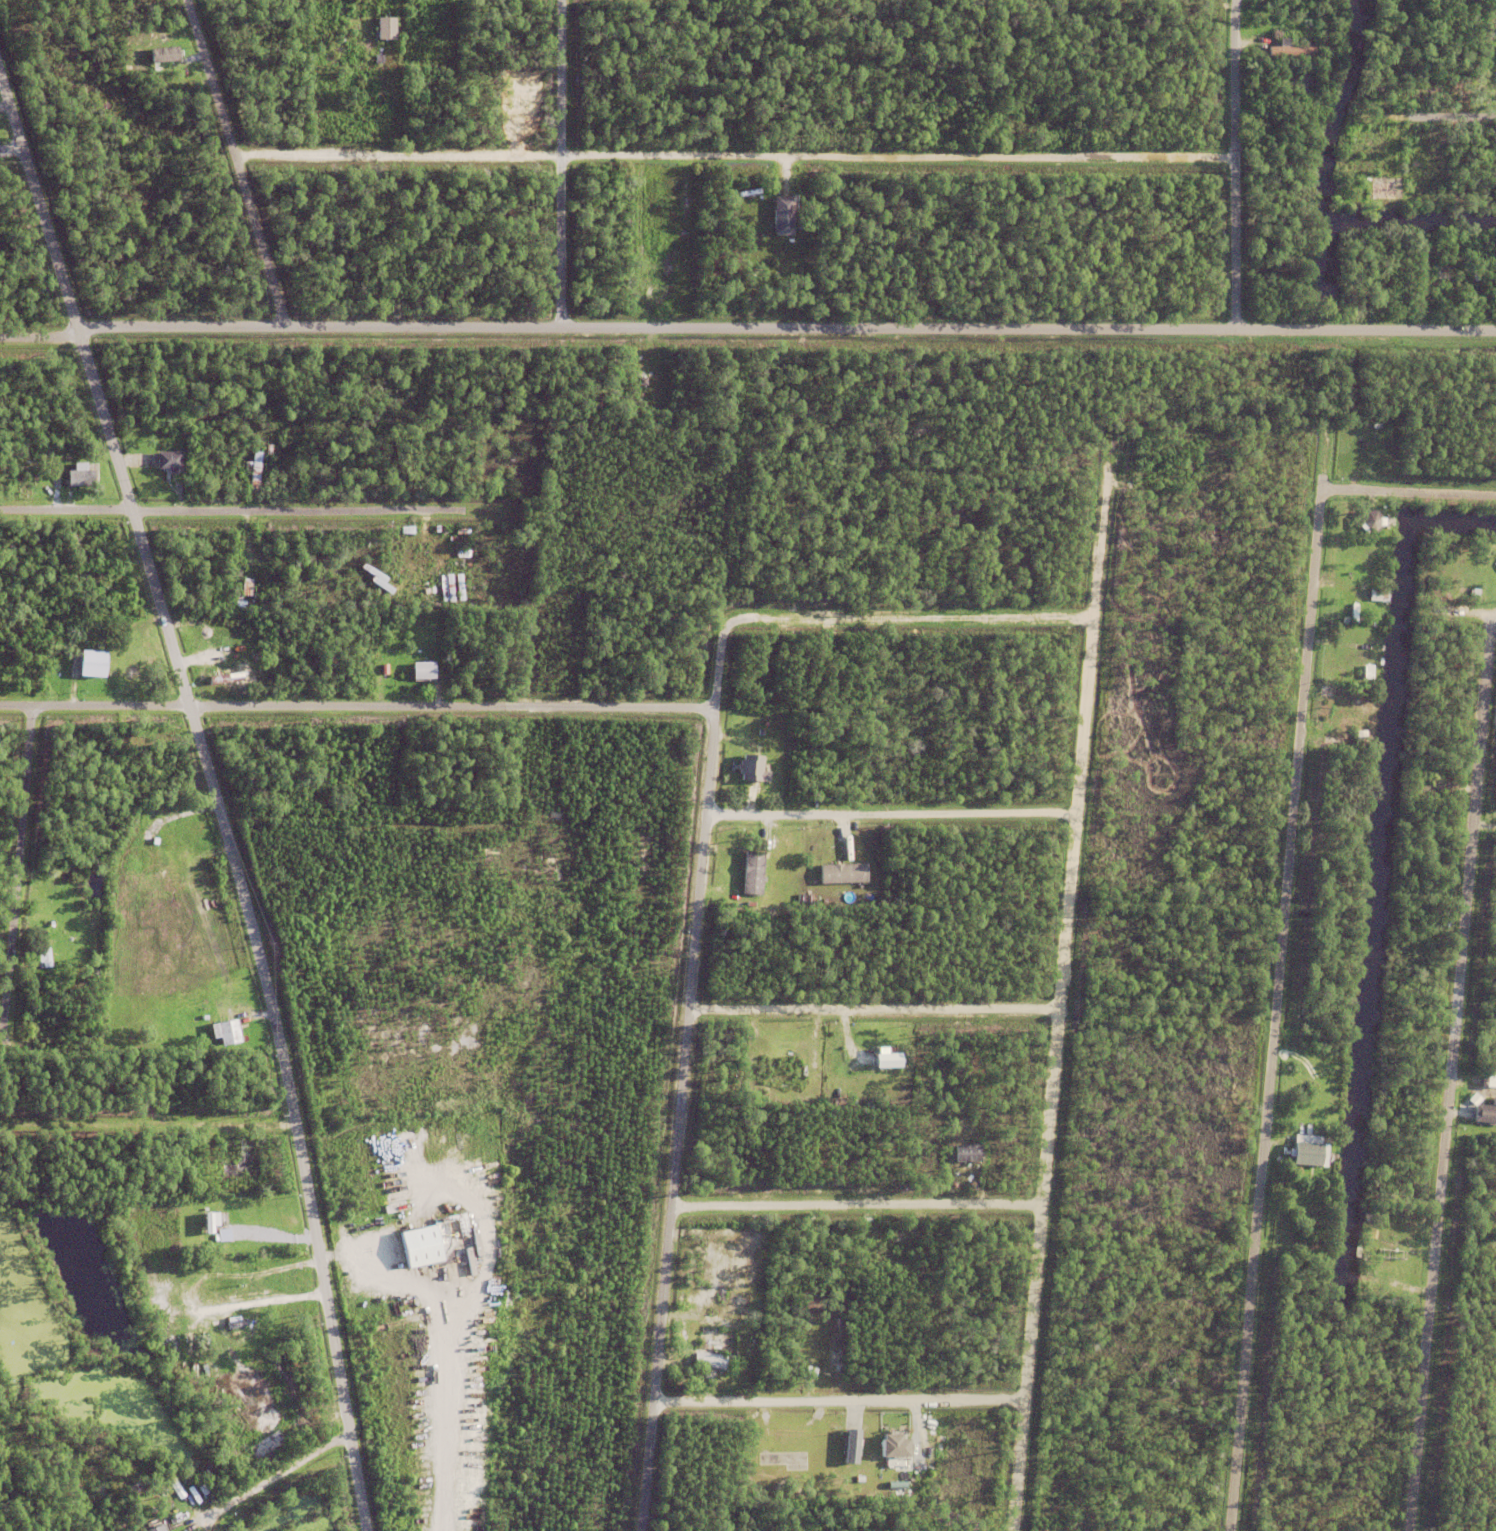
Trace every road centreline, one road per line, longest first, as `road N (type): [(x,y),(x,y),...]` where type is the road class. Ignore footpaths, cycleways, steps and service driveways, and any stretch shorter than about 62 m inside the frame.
road 1 (residential): [(369,1530),(269,983),(195,705),(0,100)]
road 2 (residential): [(71,325),(1495,331)]
road 3 (residential): [(1233,1530),(1327,417)]
road 4 (residential): [(644,1530),(740,420)]
road 5 (residential): [(228,158),(1227,156)]
road 6 (residential): [(1410,1530),(1492,615)]
road 7 (residential): [(720,713),(0,705)]
road 8 (residential): [(1066,982),(1108,460)]
road 9 (residential): [(1019,1530),(1062,1010)]
road 10 (residential): [(0,510),(464,512)]
road 11 (residential): [(675,1209),(1049,1207)]
road 12 (residential): [(725,619),(1098,616)]
road 13 (residential): [(655,1422),(1027,1418)]
road 14 (residential): [(709,816),(1080,818)]
road 15 (residential): [(692,1011),(1062,1010)]
road 16 (residential): [(286,328),(179,0)]
road 17 (residential): [(1233,329),(1228,0)]
road 18 (residential): [(565,326),(556,0)]
road 19 (residential): [(28,705),(7,1027)]
road 20 (residential): [(0,1117),(298,1127)]
road 21 (residential): [(1323,489),(1495,497)]
road 22 (residential): [(1495,112),(1396,119),(1395,184)]

